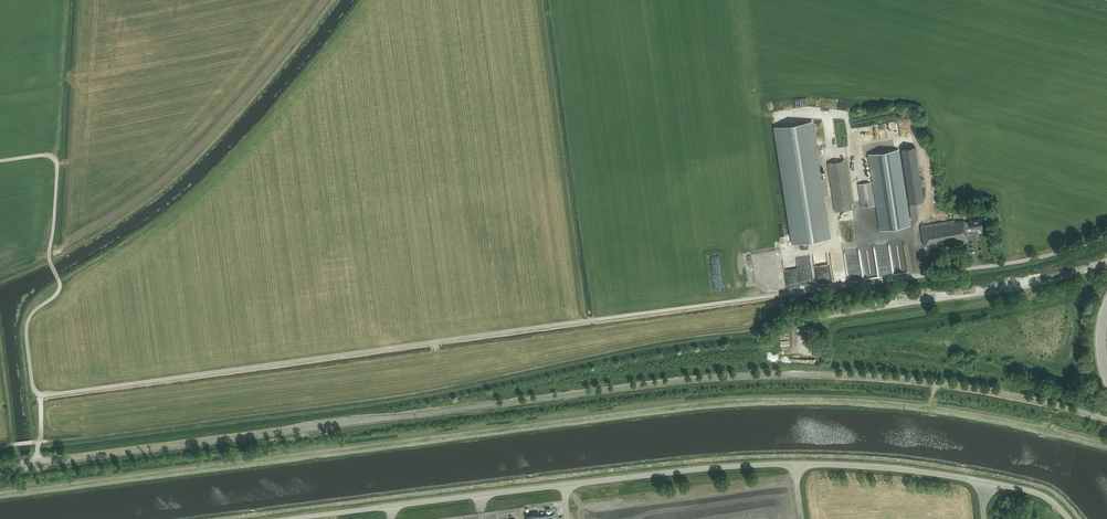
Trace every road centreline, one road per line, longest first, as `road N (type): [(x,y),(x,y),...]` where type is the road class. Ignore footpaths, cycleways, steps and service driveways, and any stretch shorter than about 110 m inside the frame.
road 1 (unclassified): [(1106,419),(950,385),(752,376),(0,468)]
road 2 (unclassified): [(300,518),(794,464),(894,469),(1010,487),(1046,499),(1067,518)]

